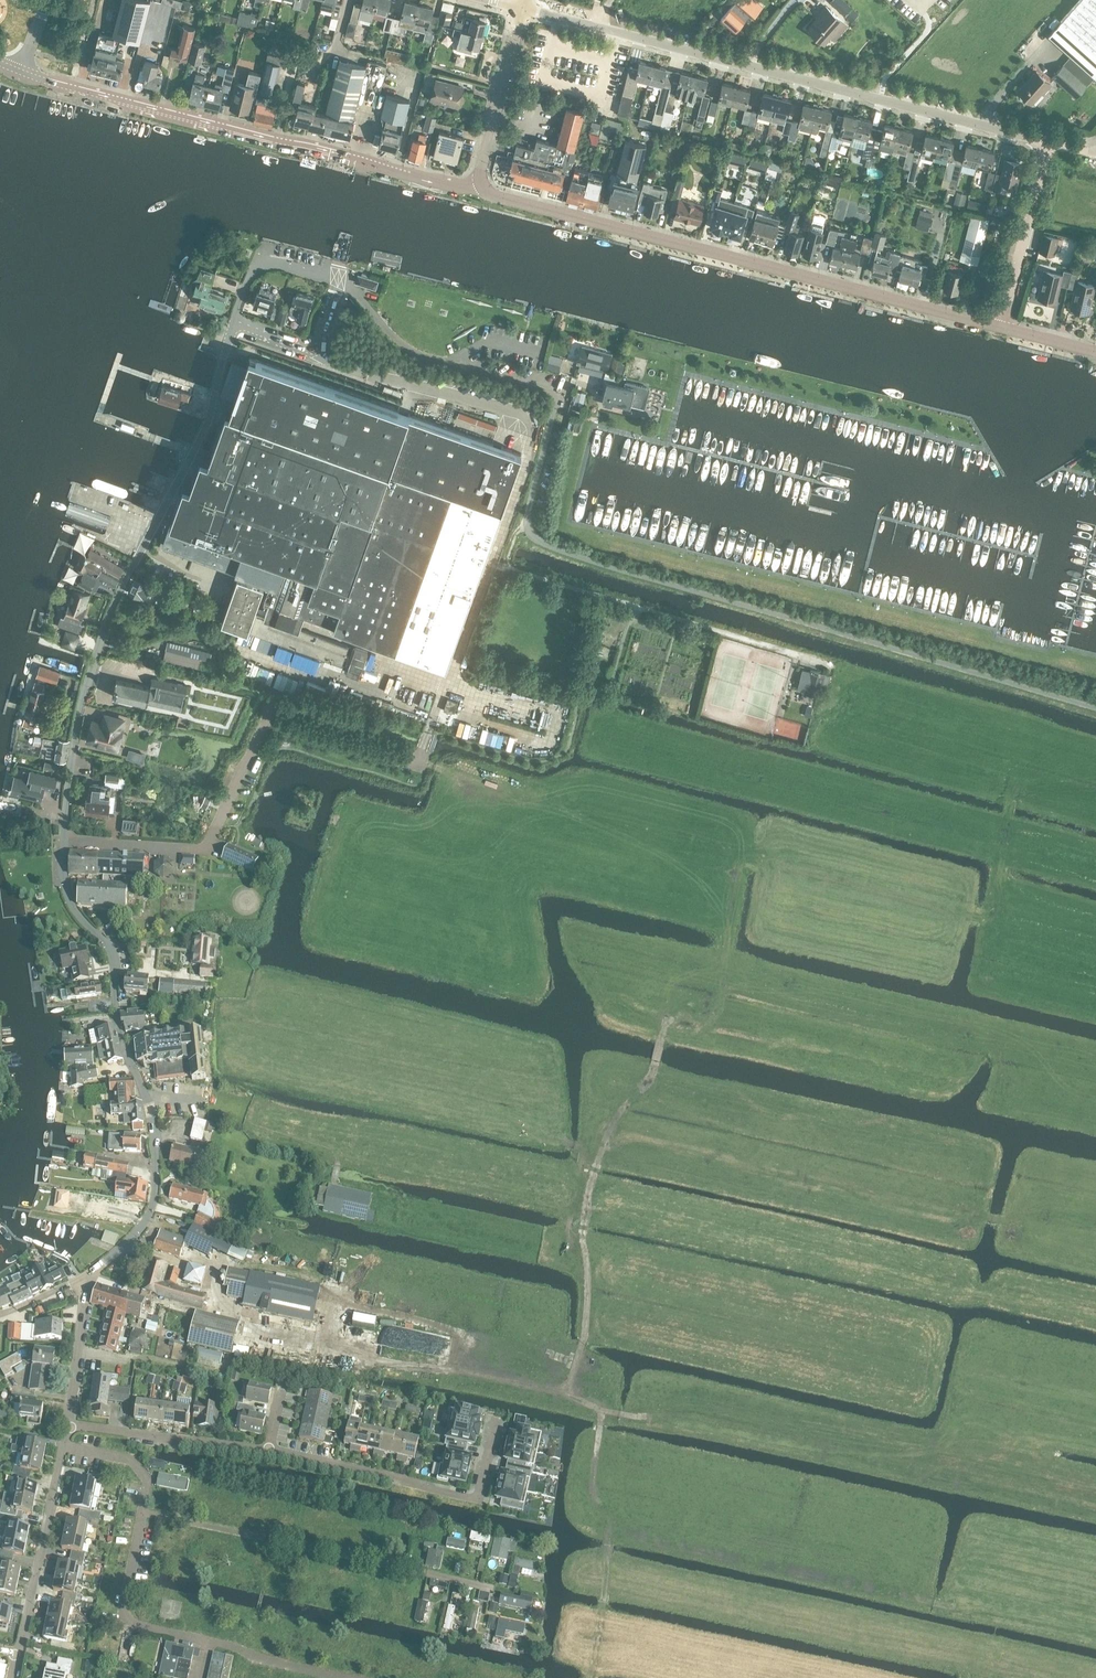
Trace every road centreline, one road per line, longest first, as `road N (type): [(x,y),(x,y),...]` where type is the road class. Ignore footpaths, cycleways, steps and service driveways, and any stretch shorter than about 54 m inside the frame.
road 1 (track): [(590,1677),(608,1545),(593,1490),(602,1411),(563,1393),(587,1319),(582,1239),(593,1175),(625,1104),(655,1065),(662,1036),(717,989),(728,933),(703,893),(534,814)]
road 2 (residential): [(1095,711),(540,541),(528,512),(558,392),(418,352),(335,278)]
road 3 (residential): [(65,842),(93,667),(208,419),(232,320)]
road 4 (tertiary): [(1001,327),(497,197),(482,185)]
road 5 (residential): [(84,1276),(120,1251),(153,1207),(158,1140),(119,1023),(111,951),(65,892),(65,842)]
road 6 (residential): [(65,842),(204,847),(261,730),(271,724),(410,762),(428,734)]
road 7 (residential): [(1048,142),(670,46)]
road 8 (tertiary): [(21,72),(365,165)]
road 9 (track): [(223,1307),(324,1327),(332,1341),(364,1350),(563,1393)]
road 10 (residential): [(140,1513),(478,1585)]
road 11 (residential): [(497,1418),(480,1494),(472,1498),(270,1452)]
road 12 (track): [(832,1454),(602,1411)]
road 13 (residential): [(19,1655),(65,1448)]
road 14 (track): [(635,607),(831,667)]
road 15 (residential): [(270,1452),(70,1426)]
road 16 (residential): [(206,1640),(128,1622),(122,1613),(140,1513)]
road 17 (residential): [(1001,327),(1048,142)]
road 18 (tertiary): [(482,185),(521,8)]
road 19 (residential): [(232,320),(309,345),(320,334),(335,278)]
road 20 (residential): [(670,46),(521,8)]
road 21 (residential): [(70,1426),(84,1276)]
road 22 (residential): [(348,1677),(206,1640)]
road 23 (residential): [(335,278),(257,263),(232,320)]
road 24 (track): [(509,569),(635,607)]
road 25 (residential): [(140,1513),(146,1481),(129,1459),(65,1448)]
road 26 (tertiary): [(365,165),(460,189),(482,185)]

